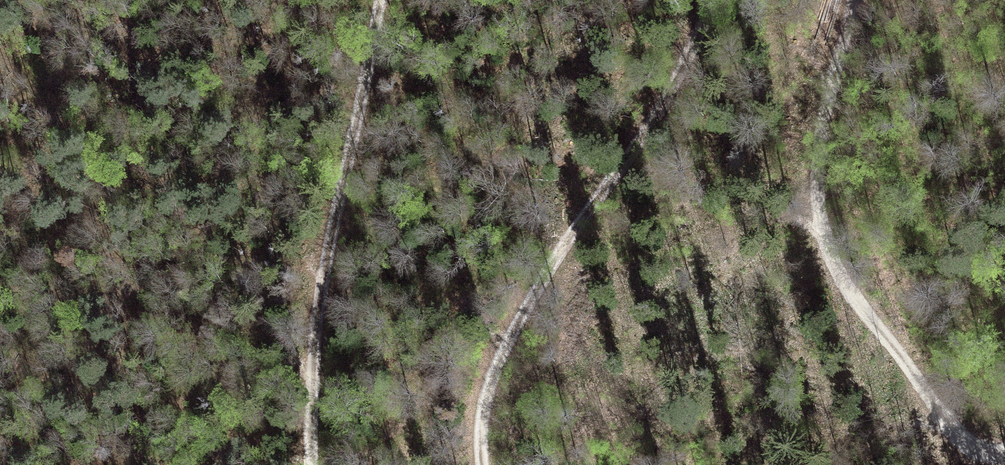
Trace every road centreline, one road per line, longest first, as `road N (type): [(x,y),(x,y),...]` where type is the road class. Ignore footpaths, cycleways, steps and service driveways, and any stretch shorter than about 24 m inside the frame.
road 1 (track): [(1004,454),(979,451),(948,423),(851,289),(822,223),(819,147),(857,0)]
road 2 (track): [(717,0),(665,103),(526,306),(483,410),(484,464)]
road 3 (track): [(310,464),(320,282),(379,0)]

